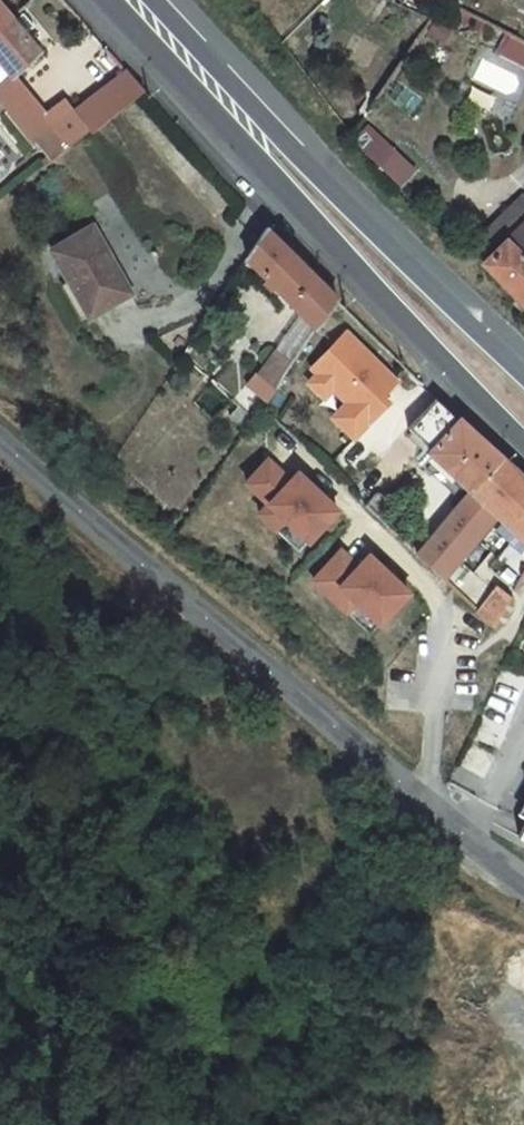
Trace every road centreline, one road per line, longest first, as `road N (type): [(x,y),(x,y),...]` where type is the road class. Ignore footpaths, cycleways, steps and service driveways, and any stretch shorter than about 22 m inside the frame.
road 1 (tertiary): [(523,887),(0,448)]
road 2 (secondary): [(88,0),(480,414),(523,448)]
road 3 (secondary): [(523,372),(161,0)]

